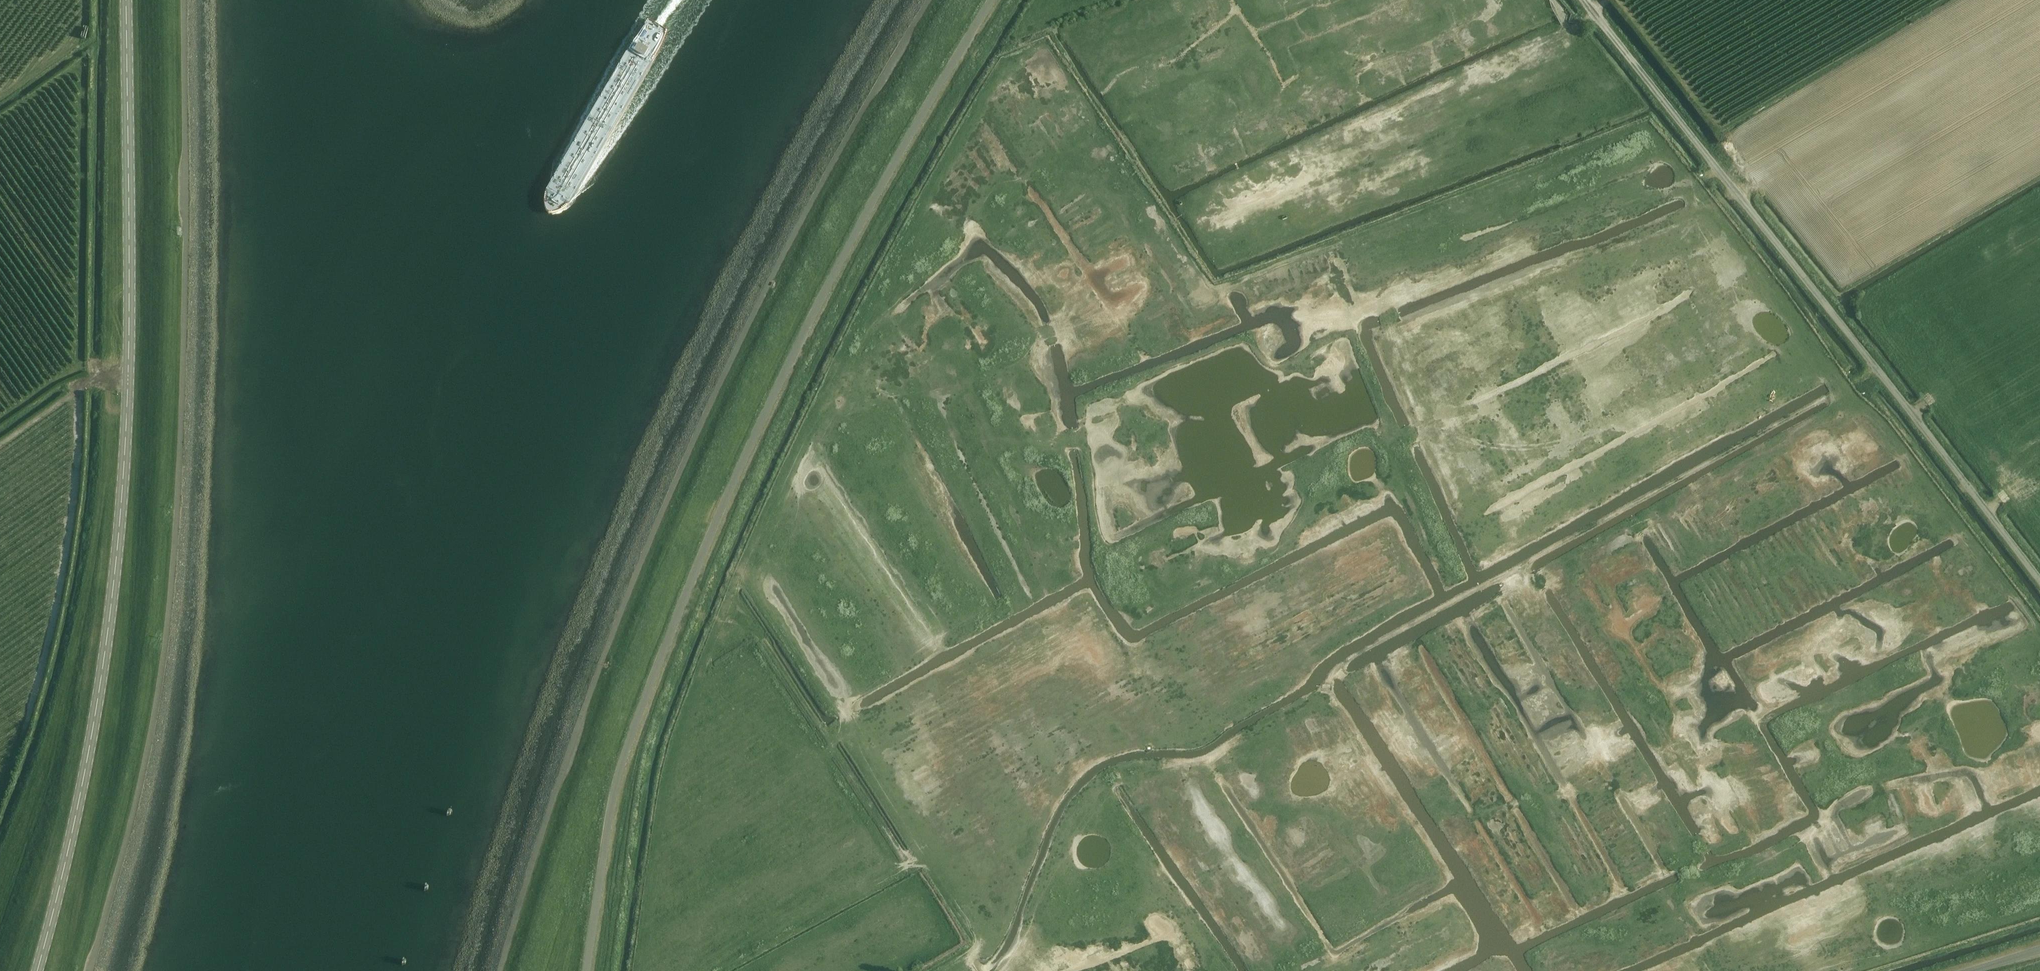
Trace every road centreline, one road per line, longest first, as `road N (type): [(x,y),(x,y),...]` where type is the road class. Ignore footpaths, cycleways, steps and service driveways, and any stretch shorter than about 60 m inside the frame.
road 1 (unclassified): [(587,970),(614,797),(731,482),(867,209),(993,0)]
road 2 (secondary): [(126,0),(128,380),(114,576),(88,759),(37,970)]
road 3 (unclassified): [(2039,577),(1586,0)]

